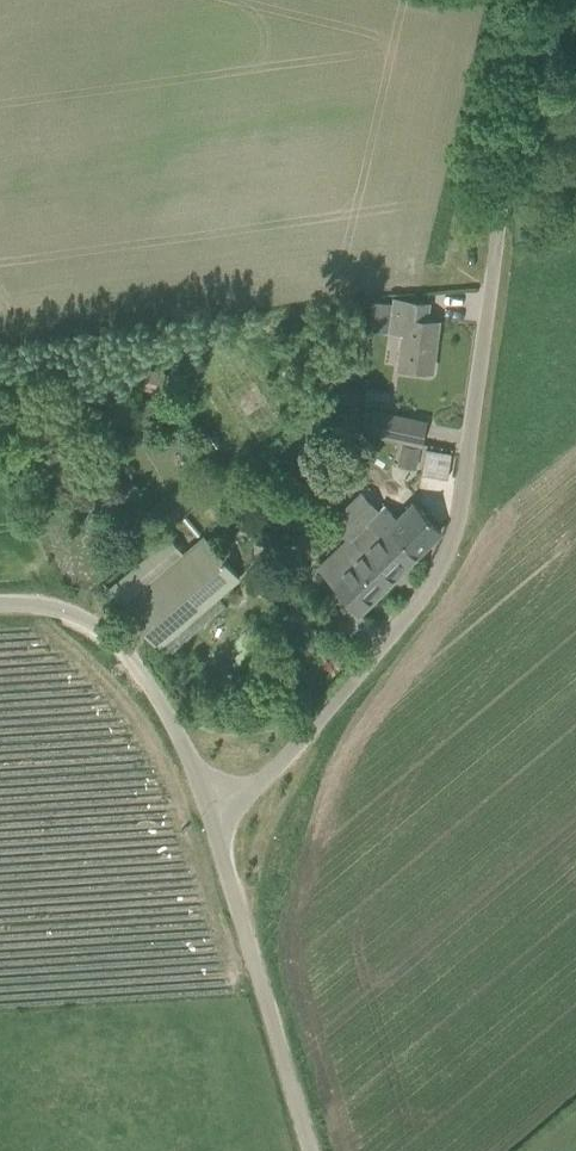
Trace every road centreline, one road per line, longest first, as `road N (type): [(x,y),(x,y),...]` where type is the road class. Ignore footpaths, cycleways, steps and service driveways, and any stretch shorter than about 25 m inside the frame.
road 1 (unclassified): [(549,0),(516,160),(463,524),(444,571),(325,714)]
road 2 (unclassified): [(312,1150),(245,922)]
road 3 (unclassified): [(175,724),(102,631),(50,609),(0,606)]
road 4 (unclassified): [(245,922),(286,781),(325,714)]
road 5 (unclassified): [(245,922),(175,724)]
road 6 (unclassified): [(325,714),(251,735),(175,724)]

